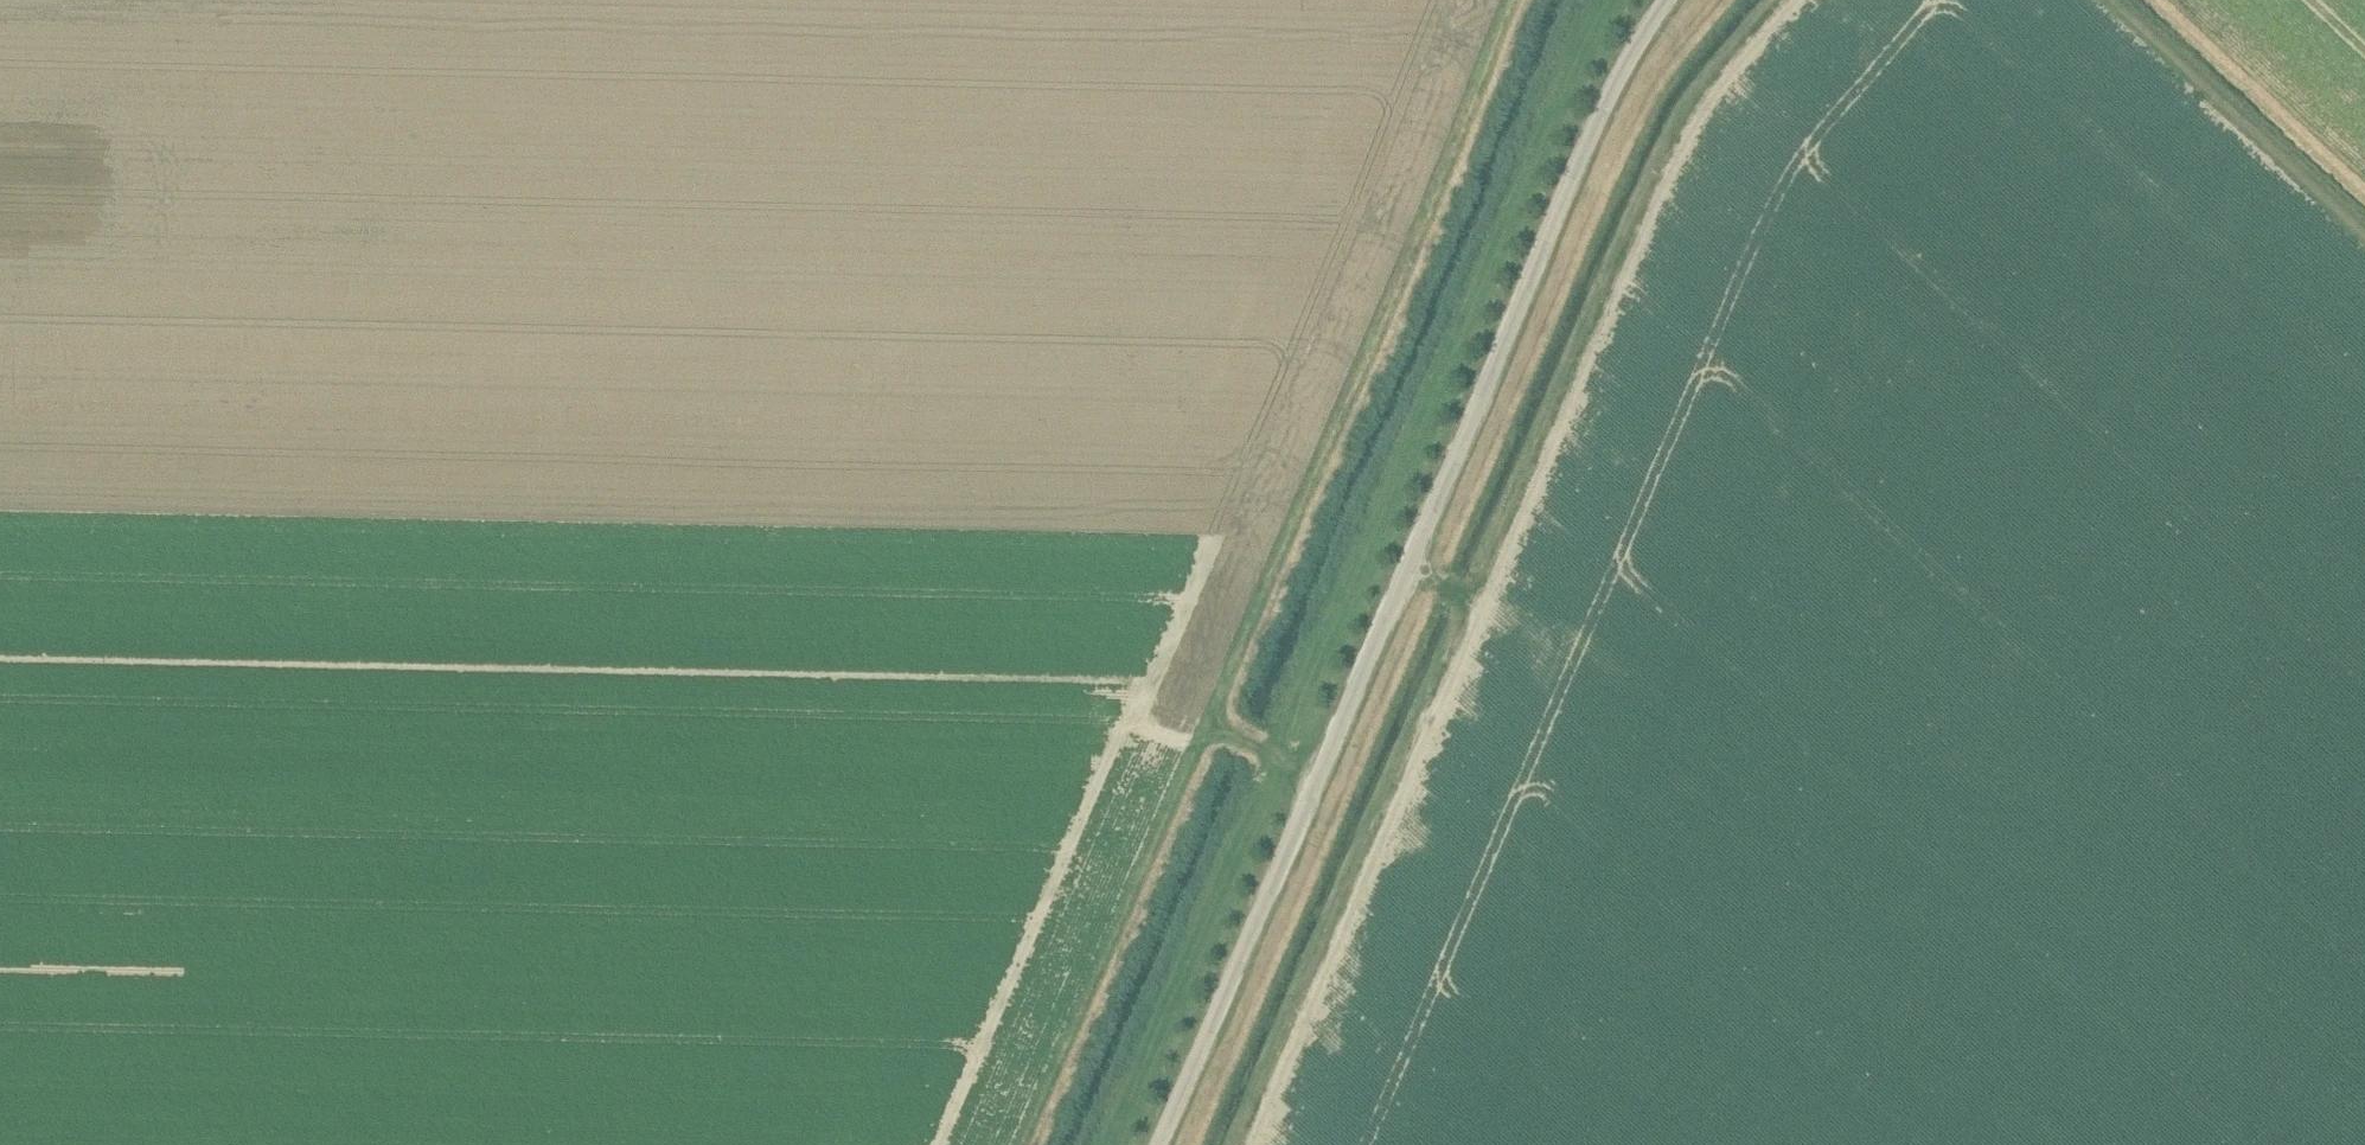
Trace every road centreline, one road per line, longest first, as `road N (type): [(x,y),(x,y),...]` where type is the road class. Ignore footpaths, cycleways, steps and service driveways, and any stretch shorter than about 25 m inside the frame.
road 1 (unclassified): [(1162,1144),(1629,63),(1672,0)]

